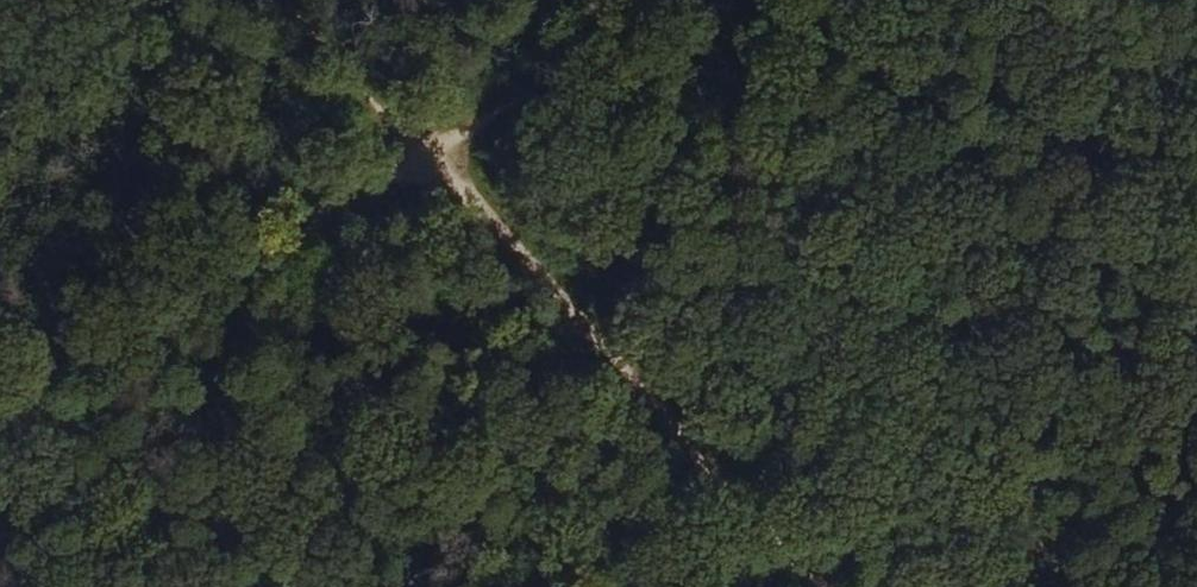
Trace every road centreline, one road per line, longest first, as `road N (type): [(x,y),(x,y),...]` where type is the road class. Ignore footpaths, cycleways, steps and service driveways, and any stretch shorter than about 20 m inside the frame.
road 1 (track): [(838,586),(465,156)]
road 2 (track): [(465,156),(0,437)]
road 3 (track): [(716,0),(465,156)]
road 4 (track): [(324,0),(465,156)]

